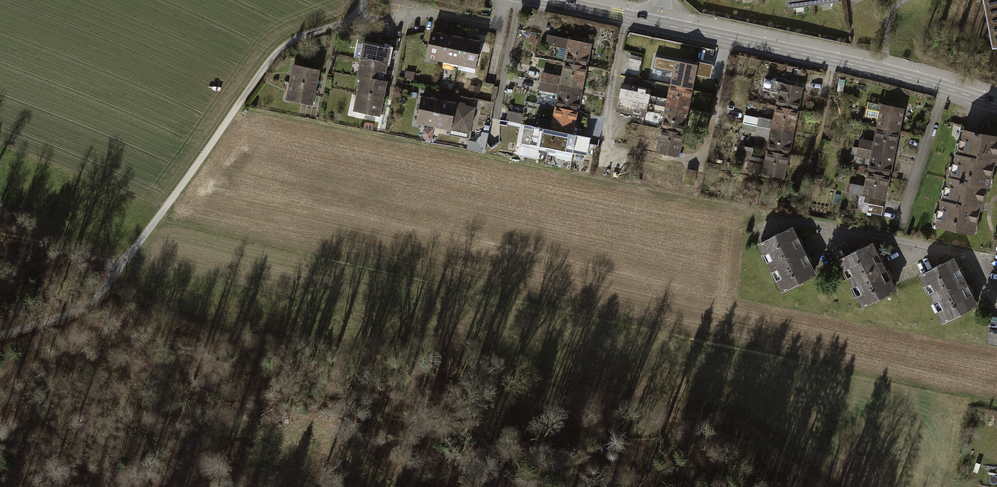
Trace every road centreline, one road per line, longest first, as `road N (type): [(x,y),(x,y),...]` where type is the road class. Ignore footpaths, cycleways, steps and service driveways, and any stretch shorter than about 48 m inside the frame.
road 1 (track): [(363,0),(343,23),(288,41),(269,57),(103,291),(0,335)]
road 2 (tertiary): [(996,105),(880,69),(659,24)]
road 3 (track): [(103,291),(126,342),(215,440),(241,486)]

